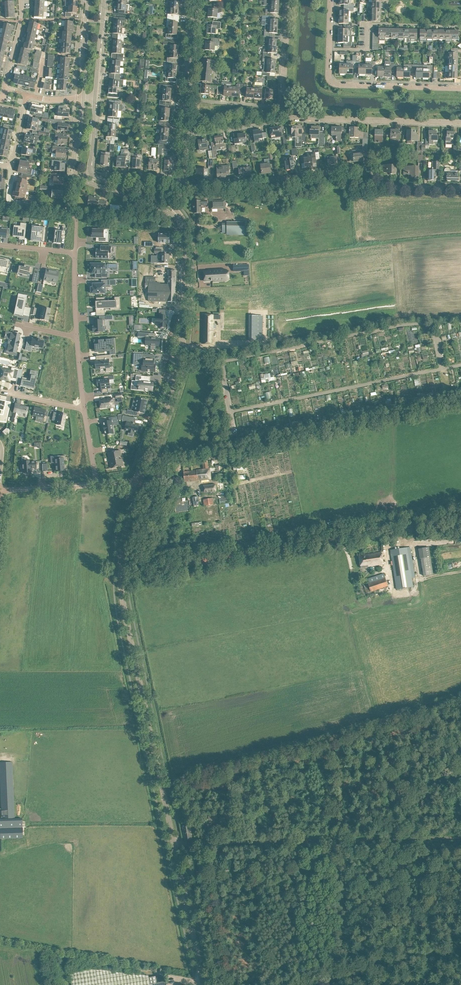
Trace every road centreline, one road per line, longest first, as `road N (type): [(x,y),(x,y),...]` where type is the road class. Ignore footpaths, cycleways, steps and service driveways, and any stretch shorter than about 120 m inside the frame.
road 1 (tertiary): [(173,842),(122,586),(125,534),(139,484)]
road 2 (unclassified): [(460,837),(173,842)]
road 3 (residential): [(184,180),(220,186),(365,168),(395,188),(460,189)]
road 4 (tertiary): [(139,484),(182,348),(181,221)]
road 5 (residential): [(460,123),(288,116)]
road 6 (residential): [(460,88),(333,83),(329,49)]
road 7 (tertiary): [(203,984),(173,842)]

